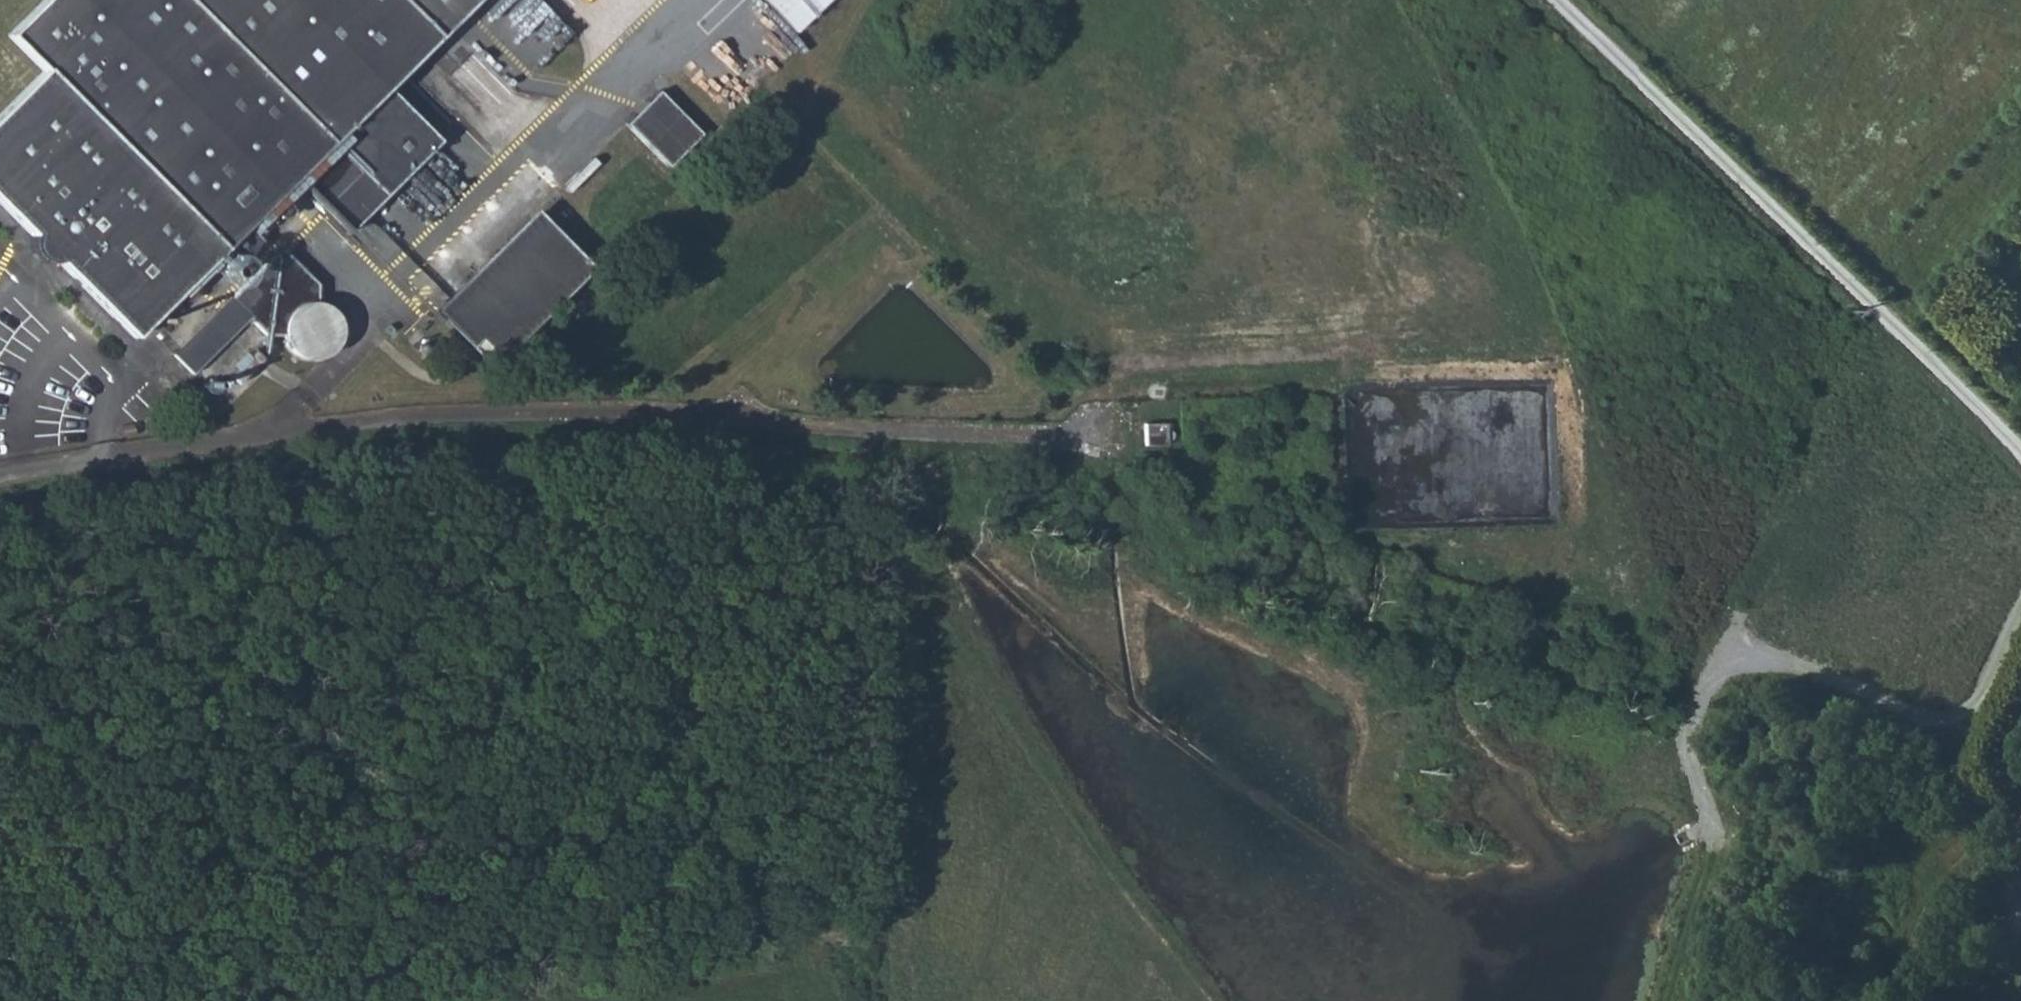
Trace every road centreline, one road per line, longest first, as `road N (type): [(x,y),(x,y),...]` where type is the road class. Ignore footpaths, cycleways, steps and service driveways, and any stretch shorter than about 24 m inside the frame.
road 1 (unclassified): [(0,484),(266,436),(428,419),(706,415),(1097,442)]
road 2 (track): [(1556,0),(2020,448)]

